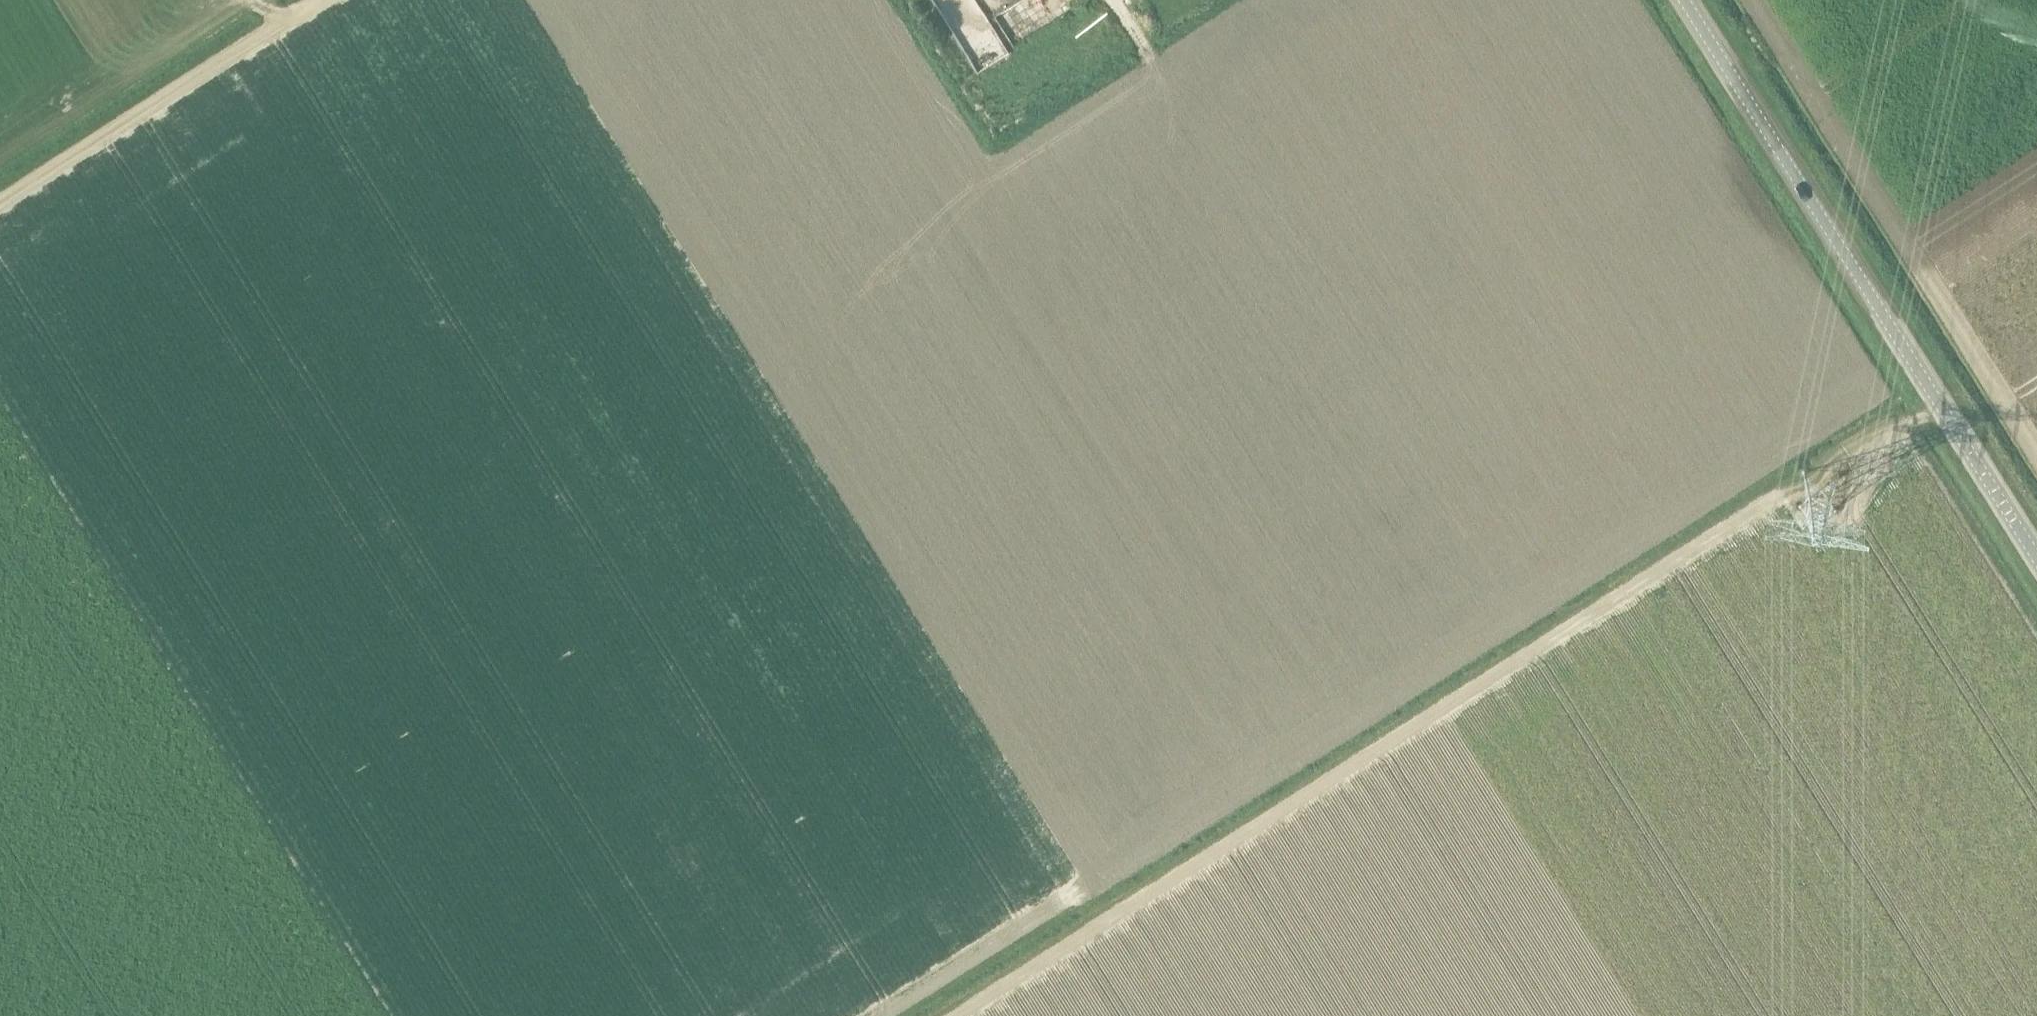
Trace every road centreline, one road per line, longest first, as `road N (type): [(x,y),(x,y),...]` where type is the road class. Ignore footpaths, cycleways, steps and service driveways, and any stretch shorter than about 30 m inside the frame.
road 1 (unclassified): [(2036,559),(1684,0)]

